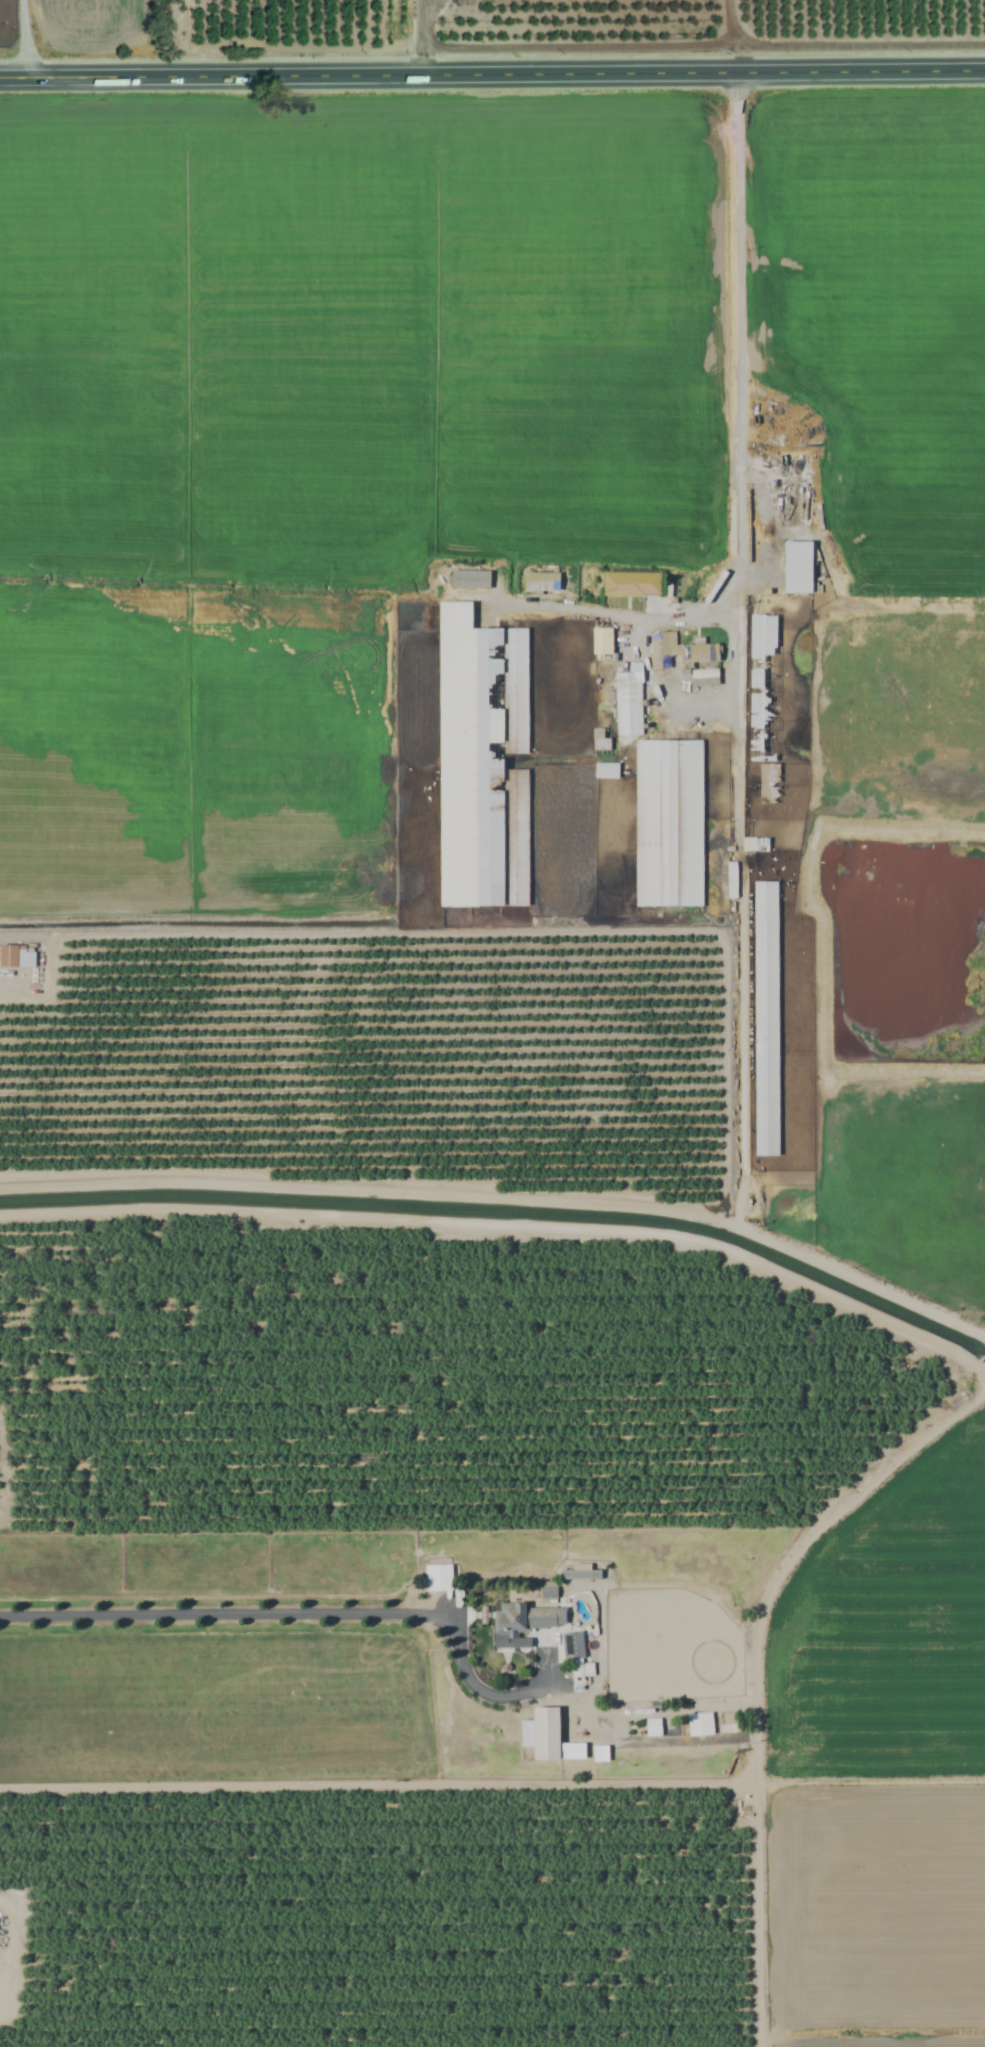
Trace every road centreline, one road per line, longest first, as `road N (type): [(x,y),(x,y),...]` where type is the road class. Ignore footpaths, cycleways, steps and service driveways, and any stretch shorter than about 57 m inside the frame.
road 1 (primary): [(984,69),(0,76)]

